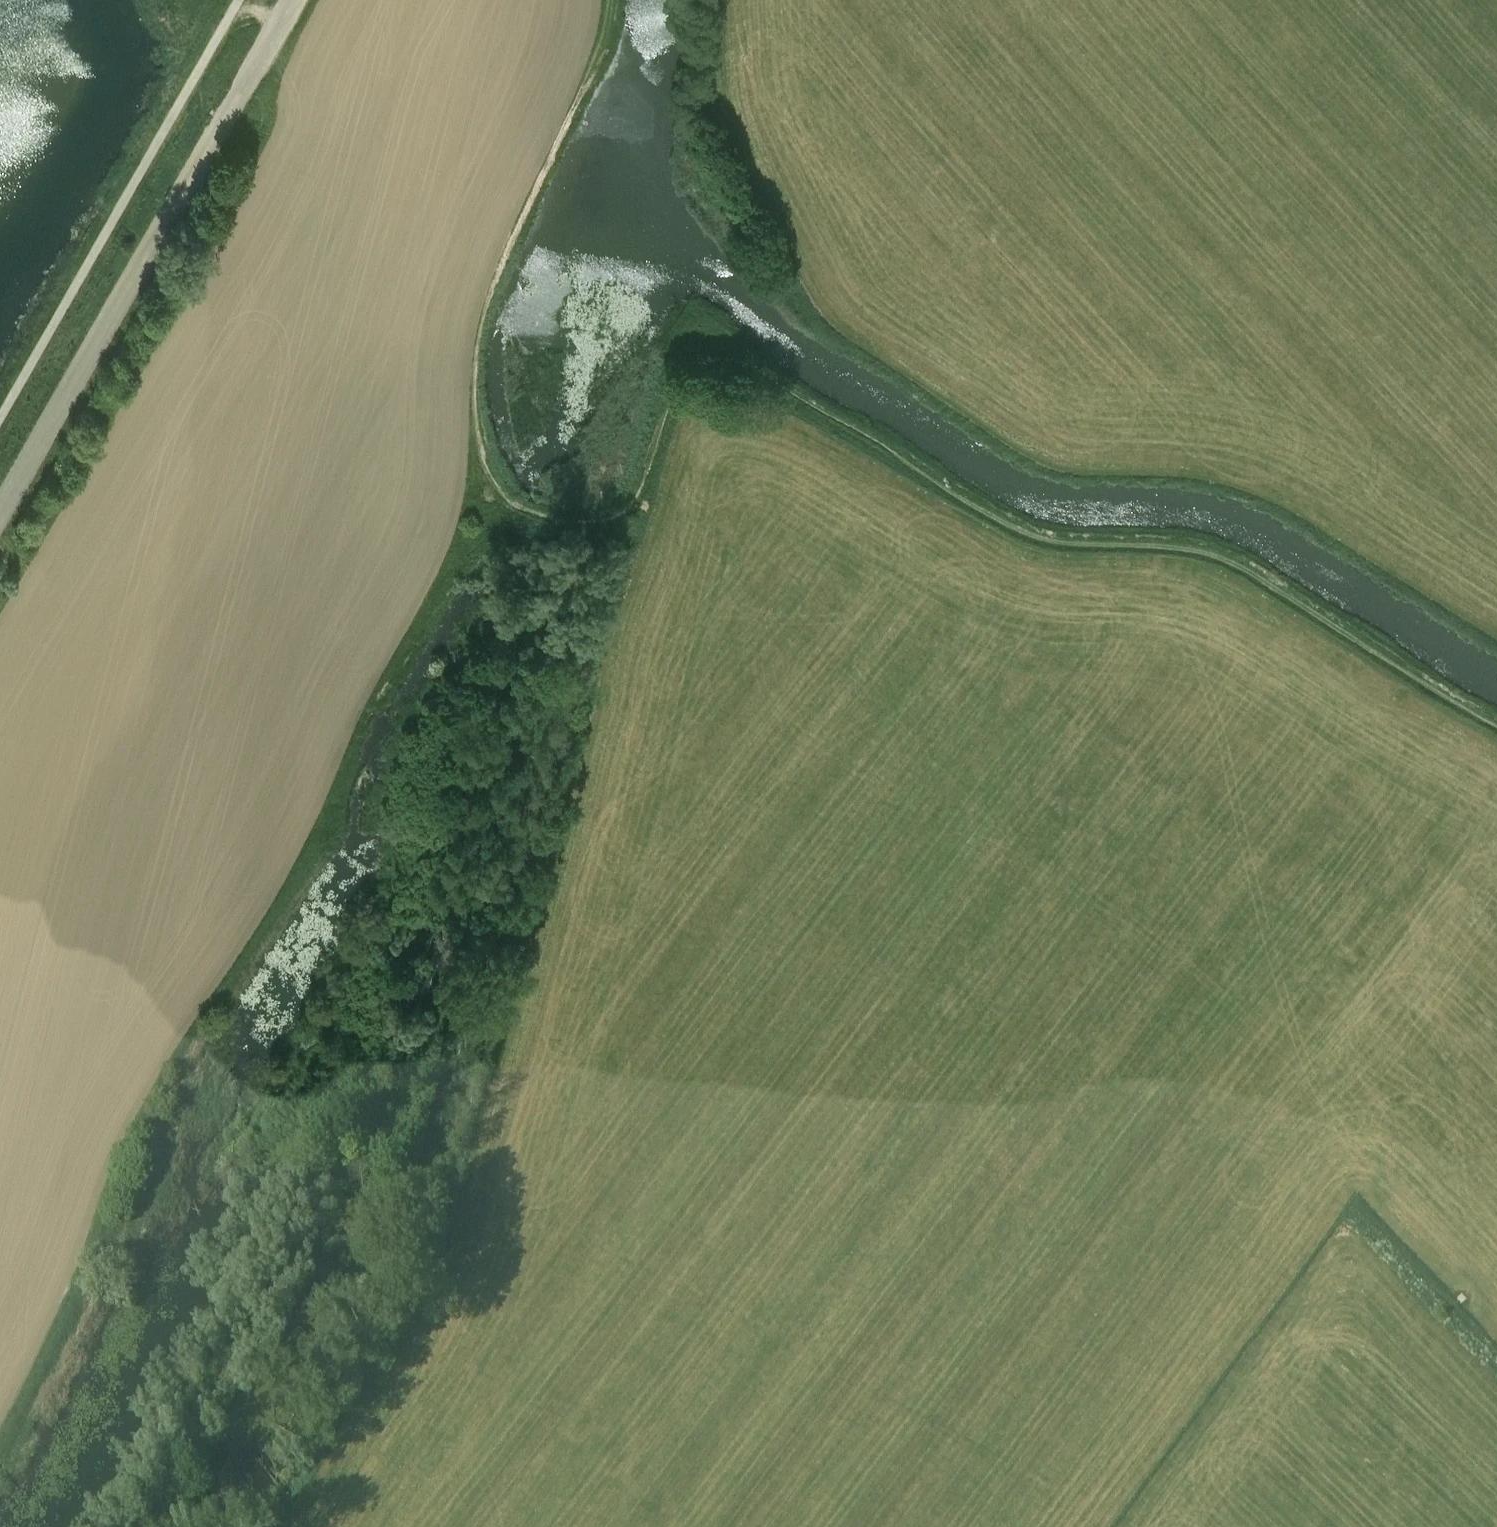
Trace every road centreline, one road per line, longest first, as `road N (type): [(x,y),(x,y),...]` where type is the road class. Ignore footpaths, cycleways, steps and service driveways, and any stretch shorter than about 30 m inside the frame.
road 1 (unclassified): [(0,507),(294,0)]
road 2 (track): [(1496,1362),(1358,1212)]

